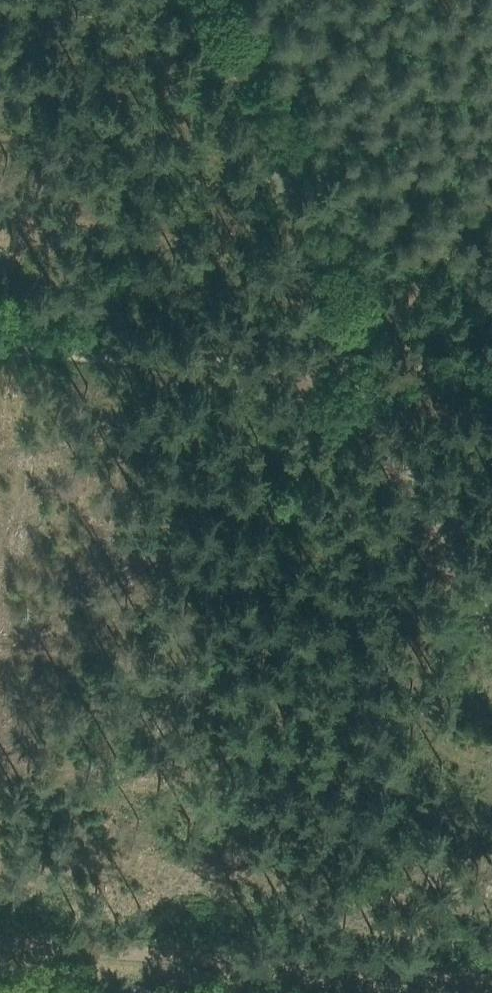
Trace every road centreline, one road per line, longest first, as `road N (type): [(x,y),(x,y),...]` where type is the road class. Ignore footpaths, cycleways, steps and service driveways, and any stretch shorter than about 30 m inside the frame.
road 1 (track): [(216,0),(359,354)]
road 2 (track): [(0,341),(367,373)]
road 3 (track): [(367,373),(491,619)]
road 4 (track): [(359,354),(491,221)]

